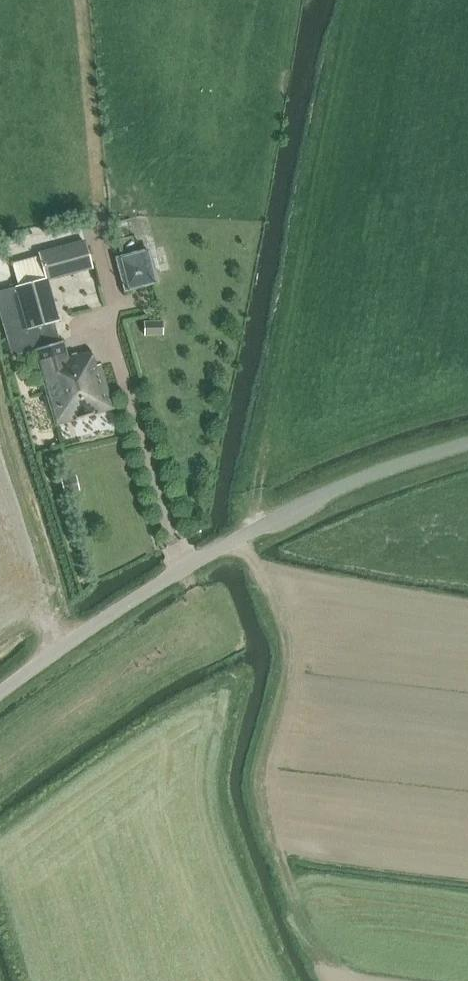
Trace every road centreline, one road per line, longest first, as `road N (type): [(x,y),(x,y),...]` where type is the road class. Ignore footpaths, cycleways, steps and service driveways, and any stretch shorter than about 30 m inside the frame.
road 1 (track): [(309,919),(263,811),(267,761),(290,684),(283,624),(253,559),(250,532),(354,0)]
road 2 (unclassified): [(467,445),(386,466),(250,532),(56,645),(0,688)]

